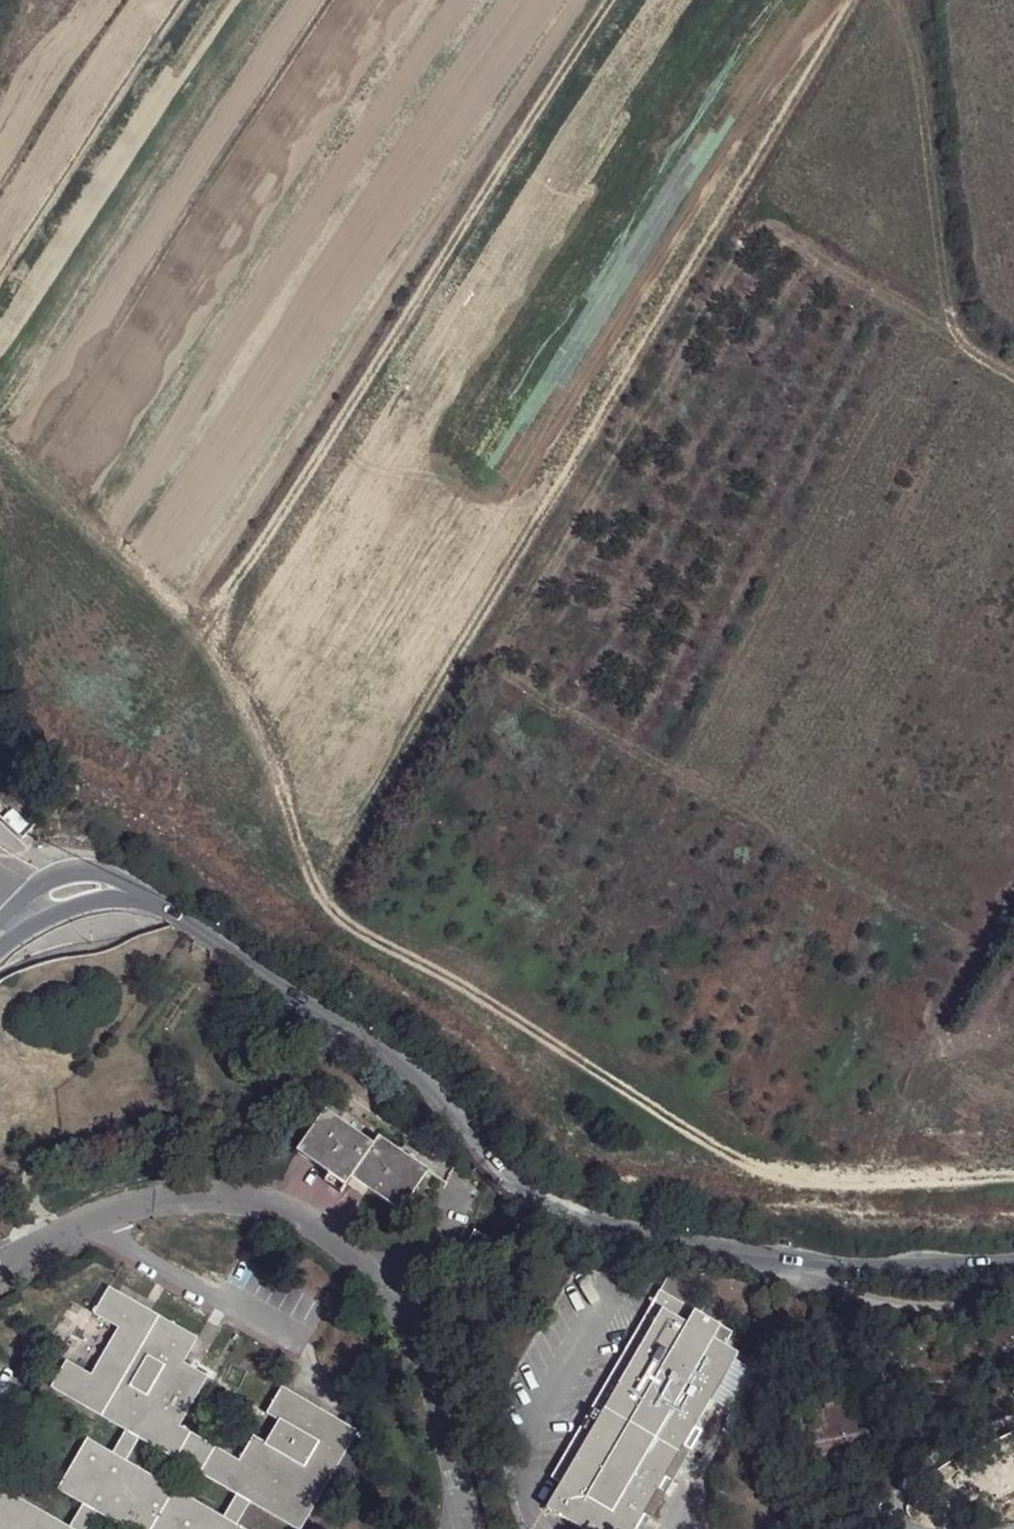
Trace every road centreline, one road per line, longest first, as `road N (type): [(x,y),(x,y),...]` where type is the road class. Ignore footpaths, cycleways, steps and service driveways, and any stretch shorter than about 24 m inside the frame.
road 1 (track): [(1013,1083),(963,1061),(945,1035),(976,960),(974,939),(959,919),(519,685),(505,667),(504,642),(744,241),(766,229),(786,232),(1013,360)]
road 2 (track): [(0,444),(197,632),(258,722),(318,883),(339,919),(771,1172),(845,1183),(1013,1176)]
road 3 (track): [(850,0),(318,883)]
road 4 (unclassified): [(156,906),(411,1077),(517,1190),(549,1212),(814,1272),(1013,1259)]
road 5 (track): [(613,0),(201,638)]
road 6 (track): [(196,0),(0,286)]
road 7 (unclassified): [(156,906),(117,879),(69,874),(45,883),(0,923)]
road 8 (unclassified): [(0,946),(55,913),(103,899),(156,906)]

